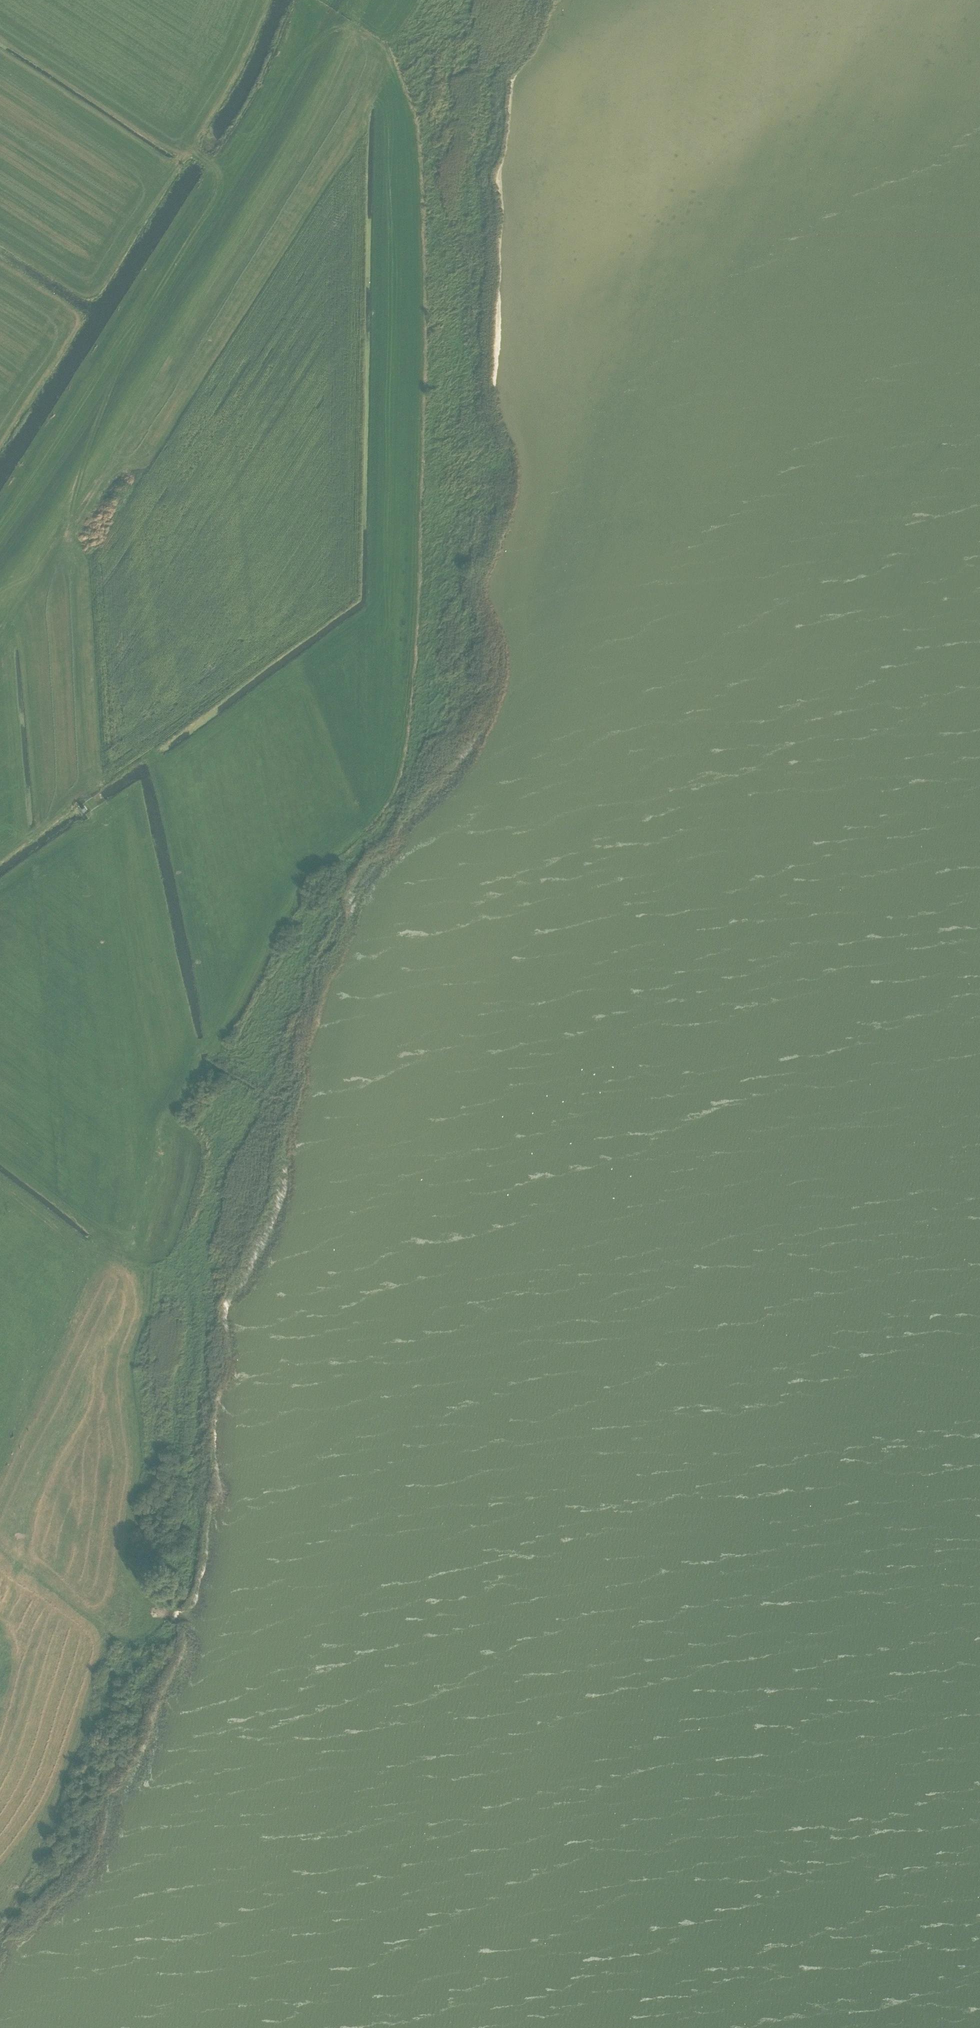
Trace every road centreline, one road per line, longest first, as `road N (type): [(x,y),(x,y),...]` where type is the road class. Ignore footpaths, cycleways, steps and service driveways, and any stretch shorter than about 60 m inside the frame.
road 1 (track): [(0,633),(38,575),(72,793)]
road 2 (track): [(38,575),(68,527),(115,376)]

